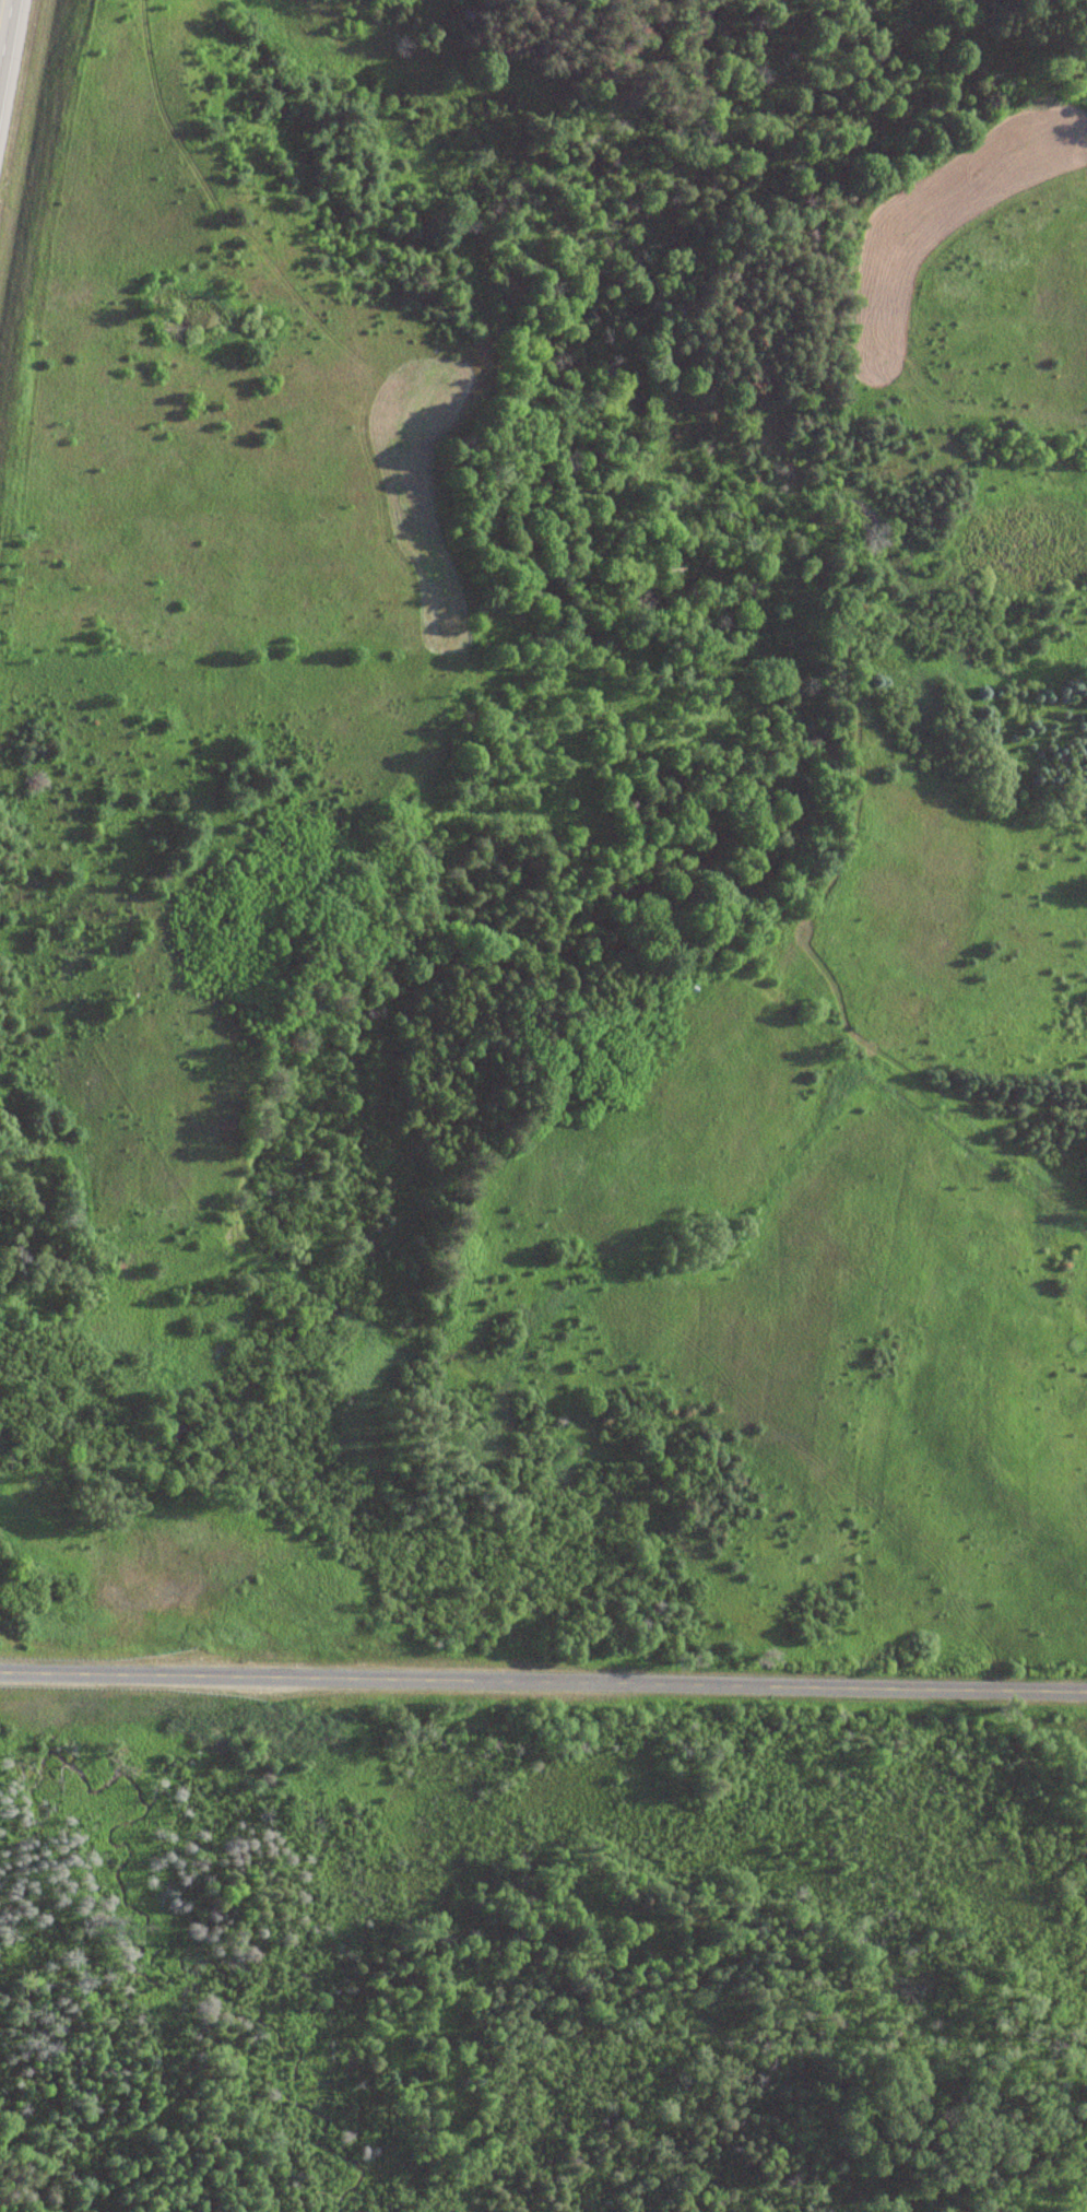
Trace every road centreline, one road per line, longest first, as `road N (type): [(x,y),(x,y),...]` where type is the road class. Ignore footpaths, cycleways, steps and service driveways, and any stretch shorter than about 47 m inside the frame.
road 1 (residential): [(1086,1692),(0,1675)]

